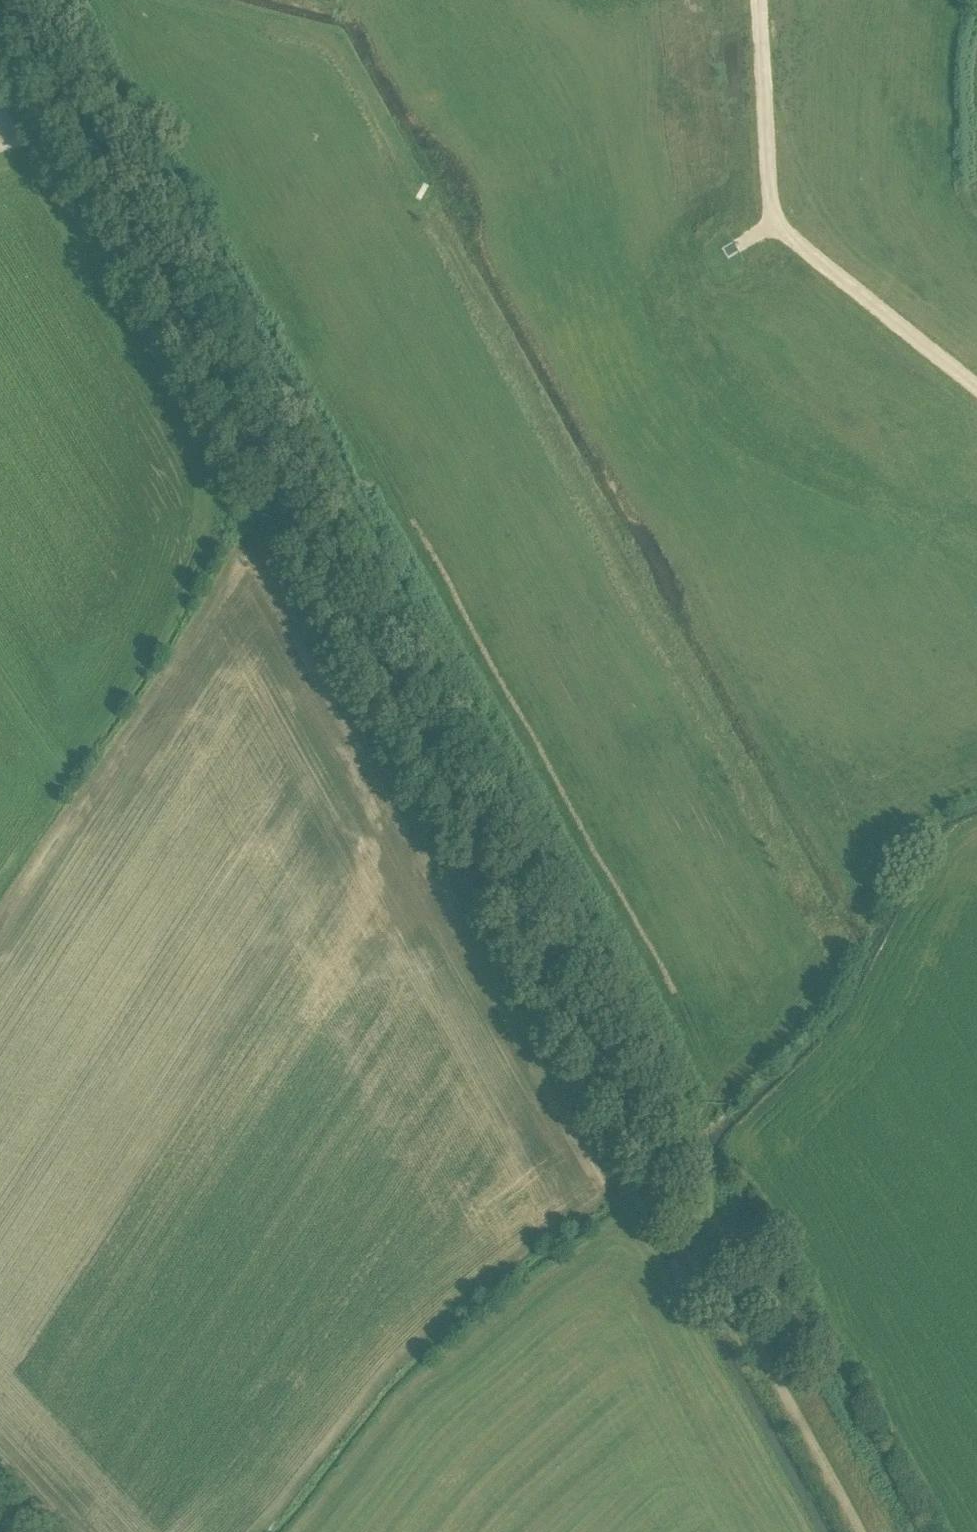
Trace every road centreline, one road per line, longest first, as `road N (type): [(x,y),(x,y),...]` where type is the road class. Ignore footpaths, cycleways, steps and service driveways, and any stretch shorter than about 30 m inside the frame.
road 1 (track): [(756,0),(773,223),(976,387)]

